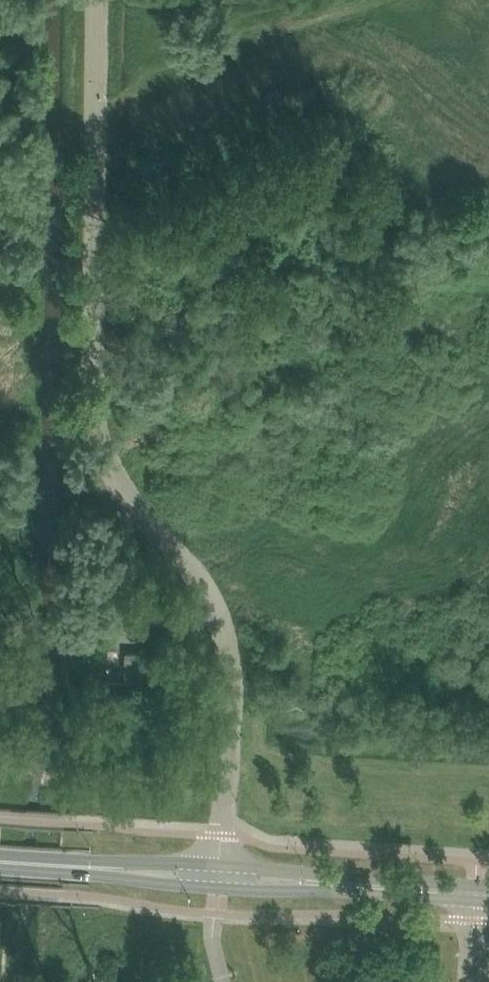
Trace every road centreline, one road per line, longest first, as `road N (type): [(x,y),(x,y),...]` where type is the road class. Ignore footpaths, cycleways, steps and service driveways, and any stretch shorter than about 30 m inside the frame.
road 1 (unclassified): [(223,865),(233,676),(227,642),(194,575),(103,445),(98,0)]
road 2 (tertiary): [(364,884),(223,865)]
road 3 (tertiary): [(222,887),(364,884)]

